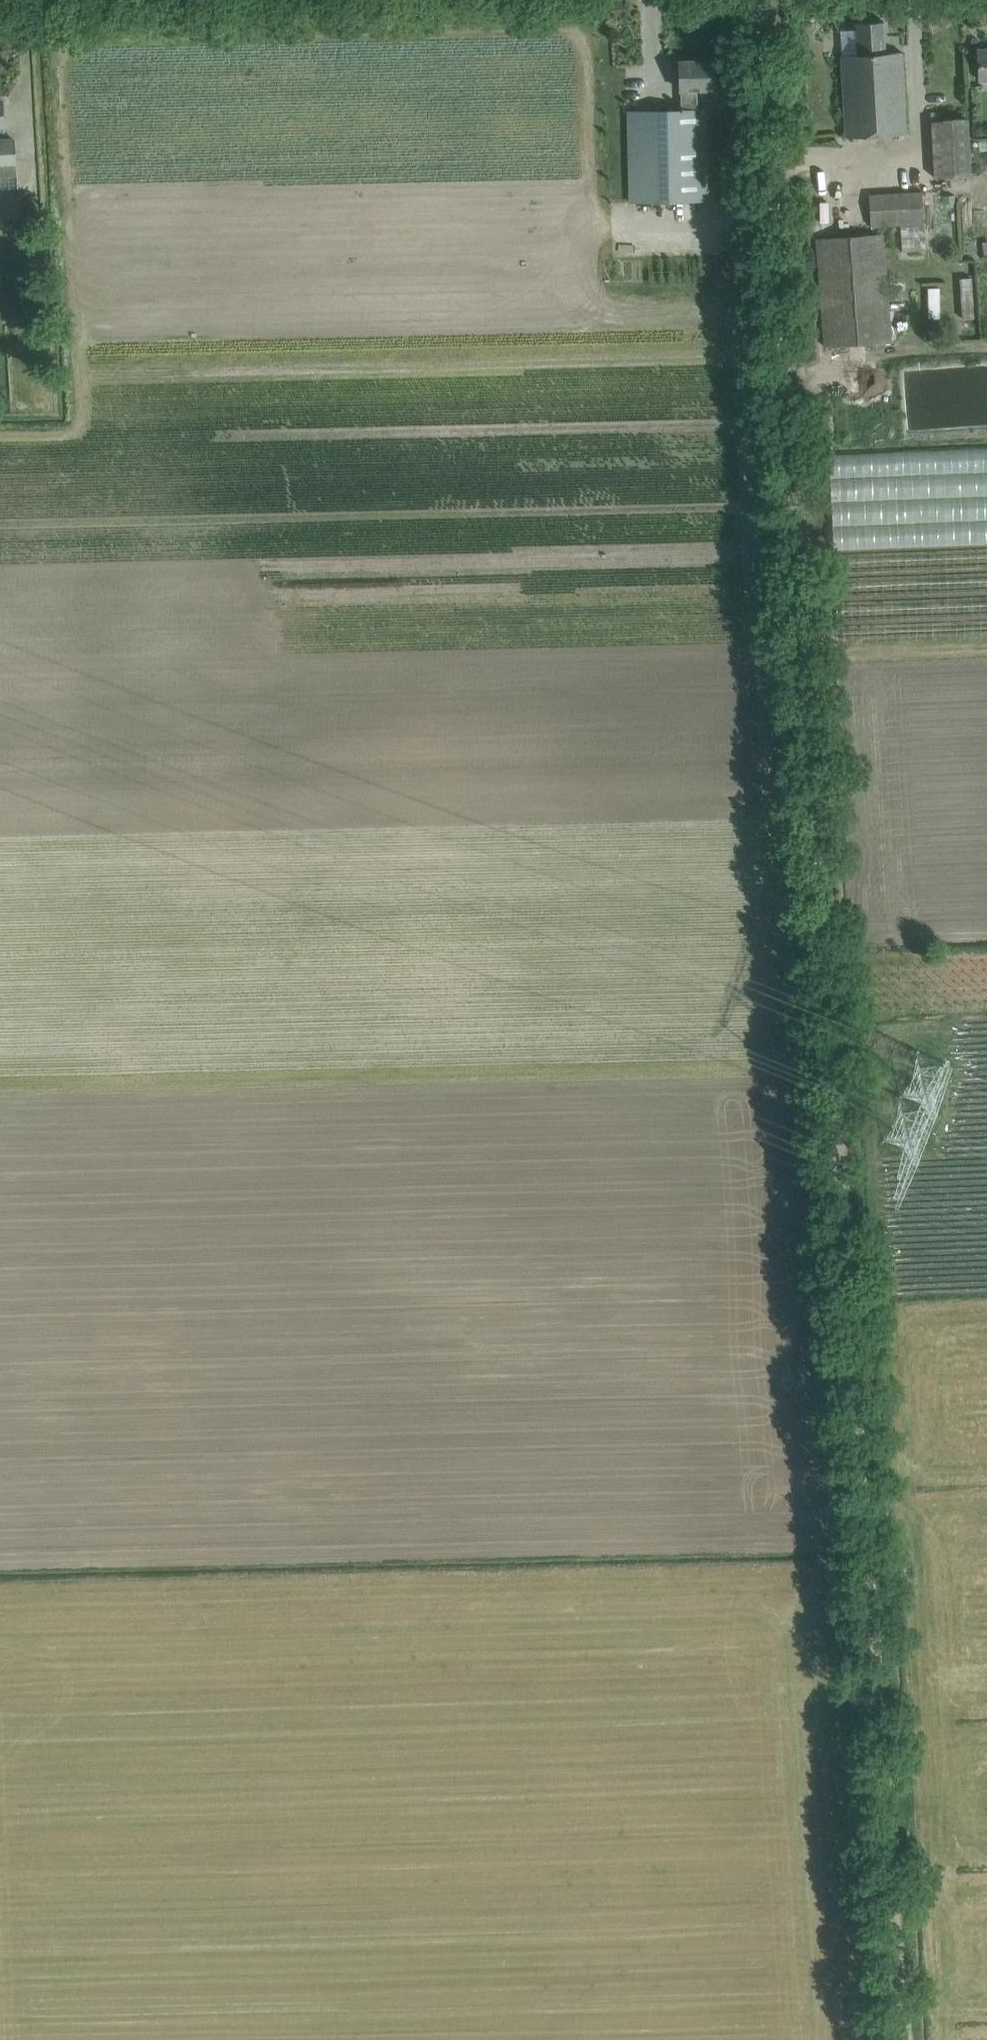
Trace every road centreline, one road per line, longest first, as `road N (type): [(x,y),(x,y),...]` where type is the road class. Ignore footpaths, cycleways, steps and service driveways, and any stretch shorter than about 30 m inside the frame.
road 1 (track): [(758,0),(909,2039)]

